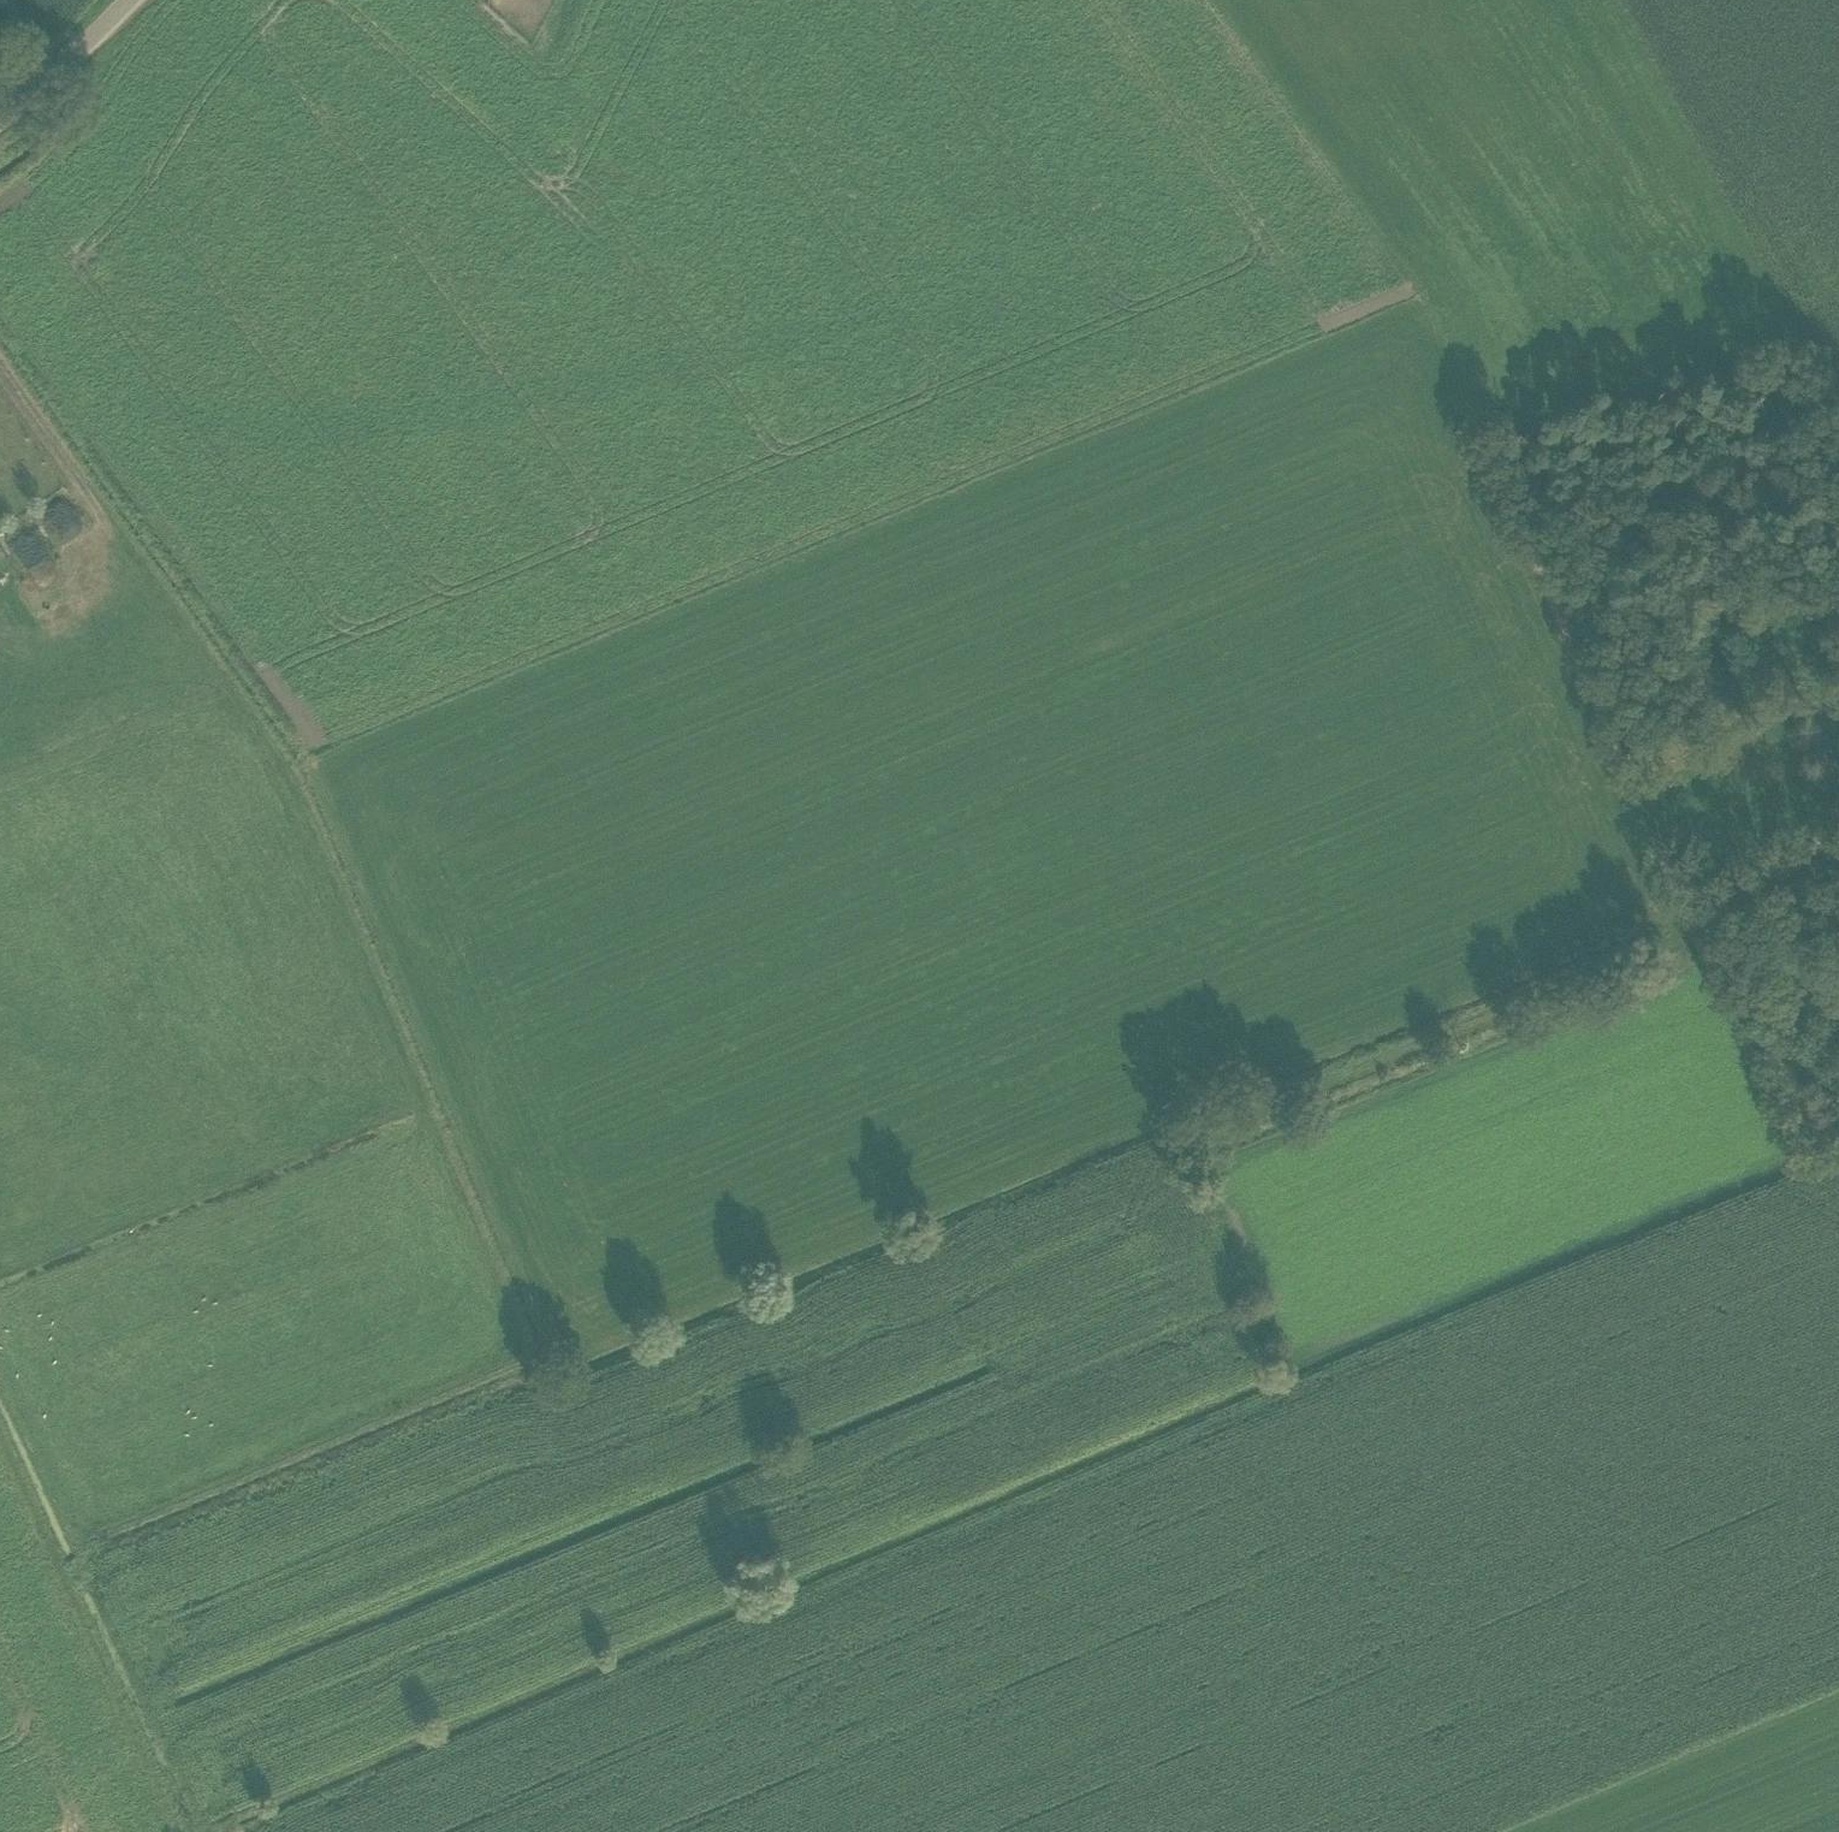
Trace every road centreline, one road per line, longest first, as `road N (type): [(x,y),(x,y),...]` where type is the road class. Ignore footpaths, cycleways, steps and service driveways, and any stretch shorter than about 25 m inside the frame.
road 1 (track): [(1838,881),(1219,1136)]
road 2 (unclassified): [(0,119),(129,0)]

